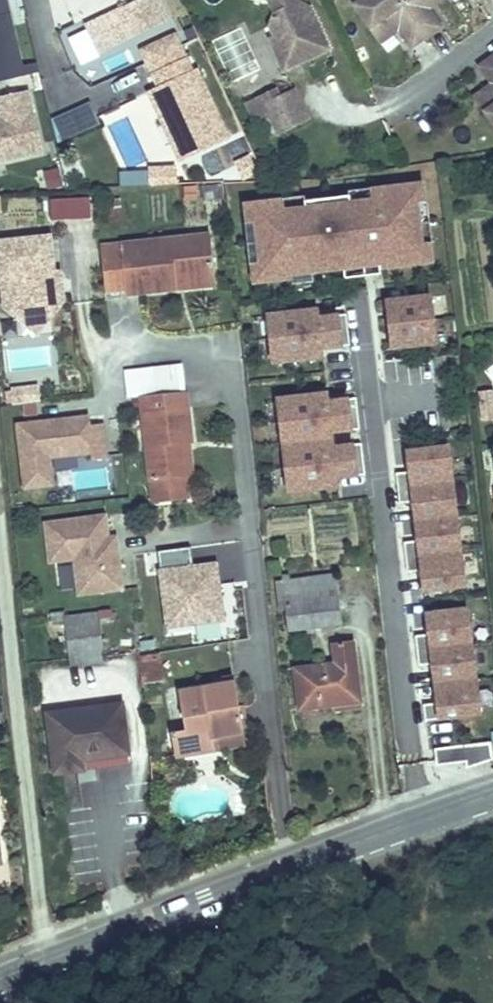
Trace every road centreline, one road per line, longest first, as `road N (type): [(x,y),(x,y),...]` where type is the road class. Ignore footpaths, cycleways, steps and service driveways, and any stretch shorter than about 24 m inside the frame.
road 1 (secondary): [(0,978),(492,801)]
road 2 (residential): [(492,23),(388,97)]

